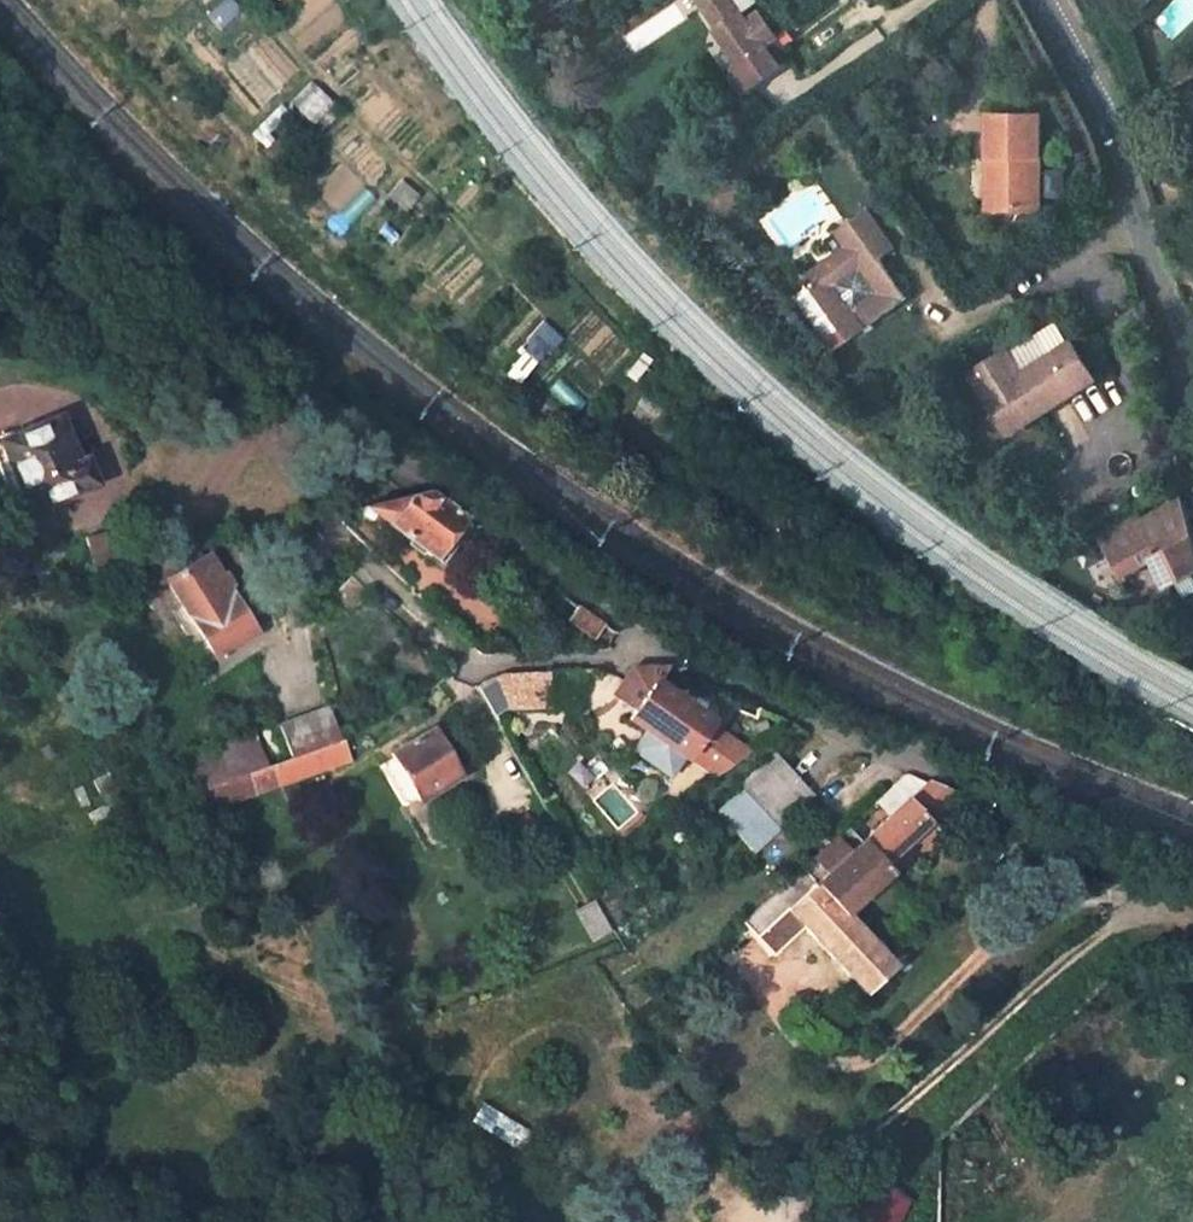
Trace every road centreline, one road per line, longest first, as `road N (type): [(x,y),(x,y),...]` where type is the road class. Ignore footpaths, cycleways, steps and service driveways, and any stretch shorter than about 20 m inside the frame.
road 1 (residential): [(287,353),(647,645),(954,782),(1192,916)]
road 2 (unclassified): [(1040,0),(1107,126),(1177,332),(1192,410)]

